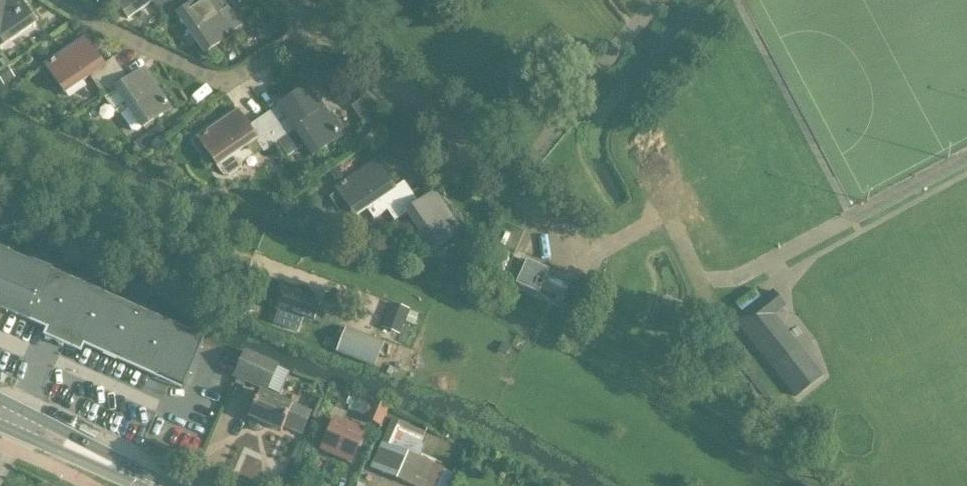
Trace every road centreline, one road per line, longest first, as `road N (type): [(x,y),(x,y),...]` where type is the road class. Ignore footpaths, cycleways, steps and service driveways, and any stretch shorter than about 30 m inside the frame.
road 1 (track): [(317,284),(0,151)]
road 2 (residential): [(319,13),(242,71),(209,73),(54,0)]
road 3 (residential): [(509,181),(319,13)]
road 4 (tertiary): [(178,485),(0,401)]
road 5 (tertiary): [(0,426),(138,485)]

